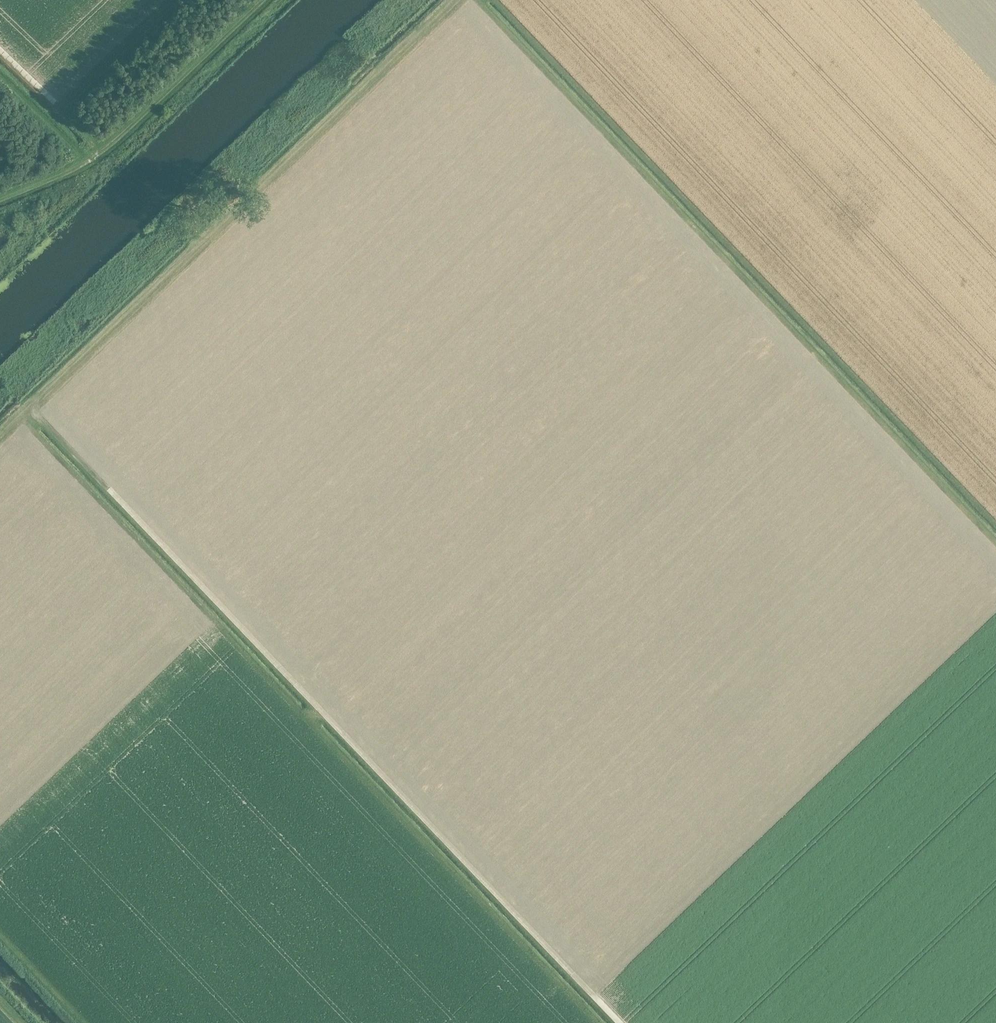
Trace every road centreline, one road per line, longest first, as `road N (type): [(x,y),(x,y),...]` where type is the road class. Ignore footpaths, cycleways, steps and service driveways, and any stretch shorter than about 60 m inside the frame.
road 1 (track): [(0,199),(108,146),(266,0)]

